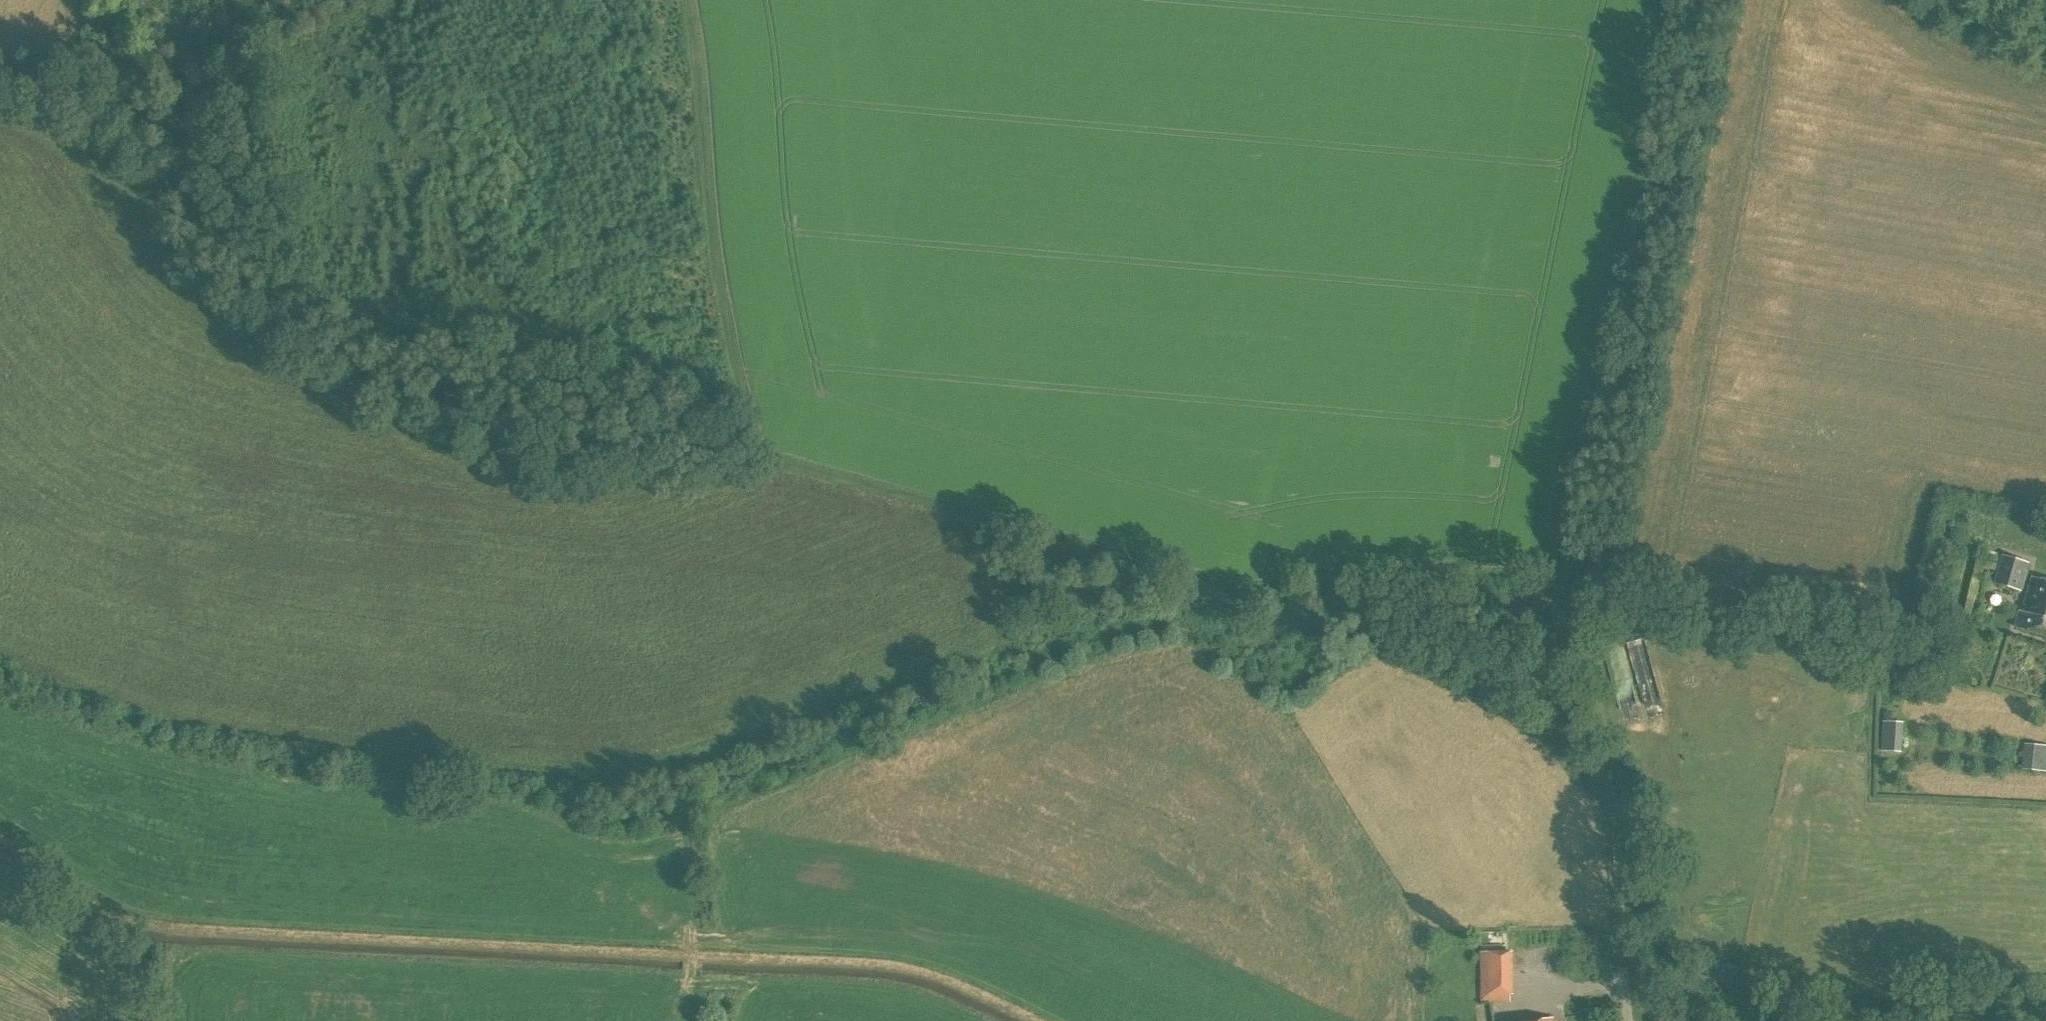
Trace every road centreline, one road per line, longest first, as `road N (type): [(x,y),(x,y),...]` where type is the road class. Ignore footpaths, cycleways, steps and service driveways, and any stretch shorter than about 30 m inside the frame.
road 1 (track): [(0,118),(40,122),(82,146),(146,244),(240,330),(421,435),(525,473),(660,485),(748,463),(822,475),(1166,588)]
road 2 (track): [(1166,588),(1258,632),(1341,645),(1385,638),(1513,689),(1585,745),(1618,813),(1633,1020)]
road 3 (track): [(685,0),(719,377),(748,463)]

